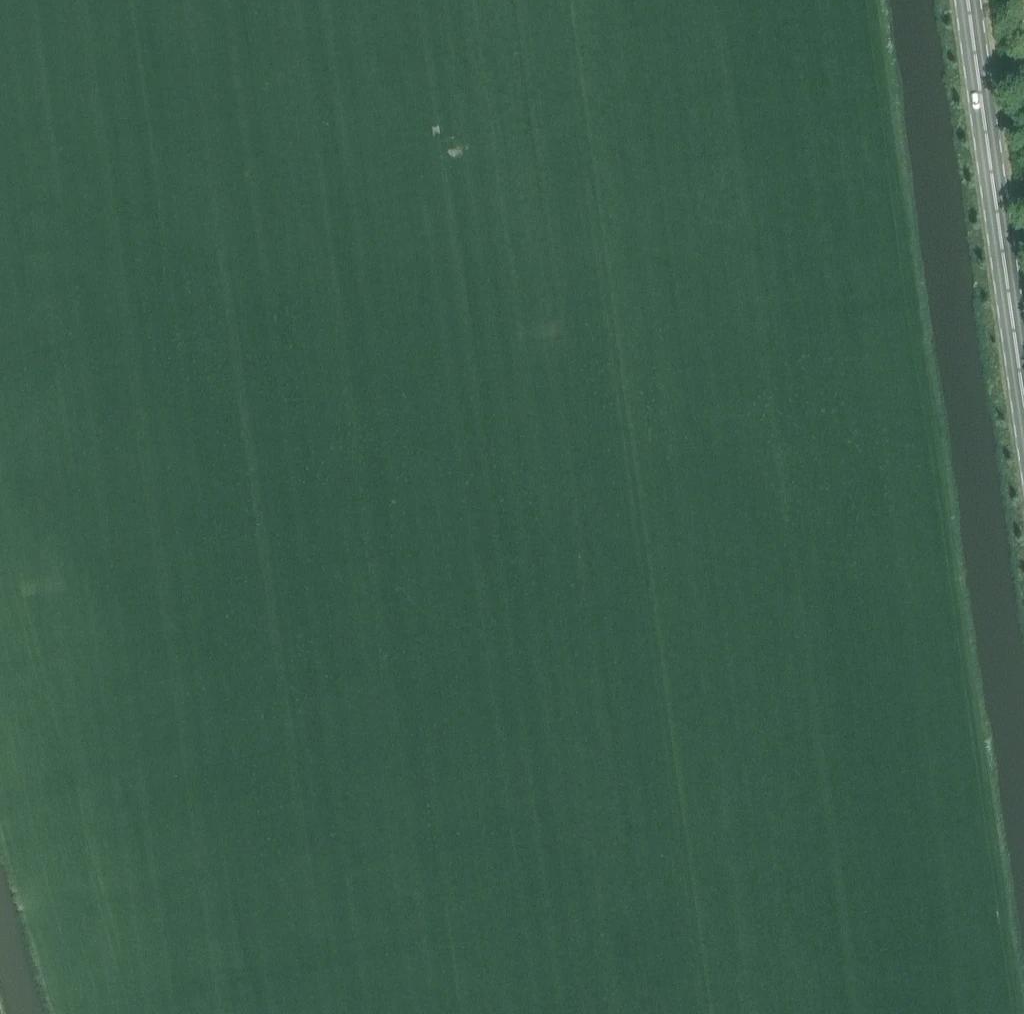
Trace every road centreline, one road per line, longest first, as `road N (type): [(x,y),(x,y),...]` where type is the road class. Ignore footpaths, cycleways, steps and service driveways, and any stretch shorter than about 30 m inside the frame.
road 1 (tertiary): [(1023,420),(965,0)]

